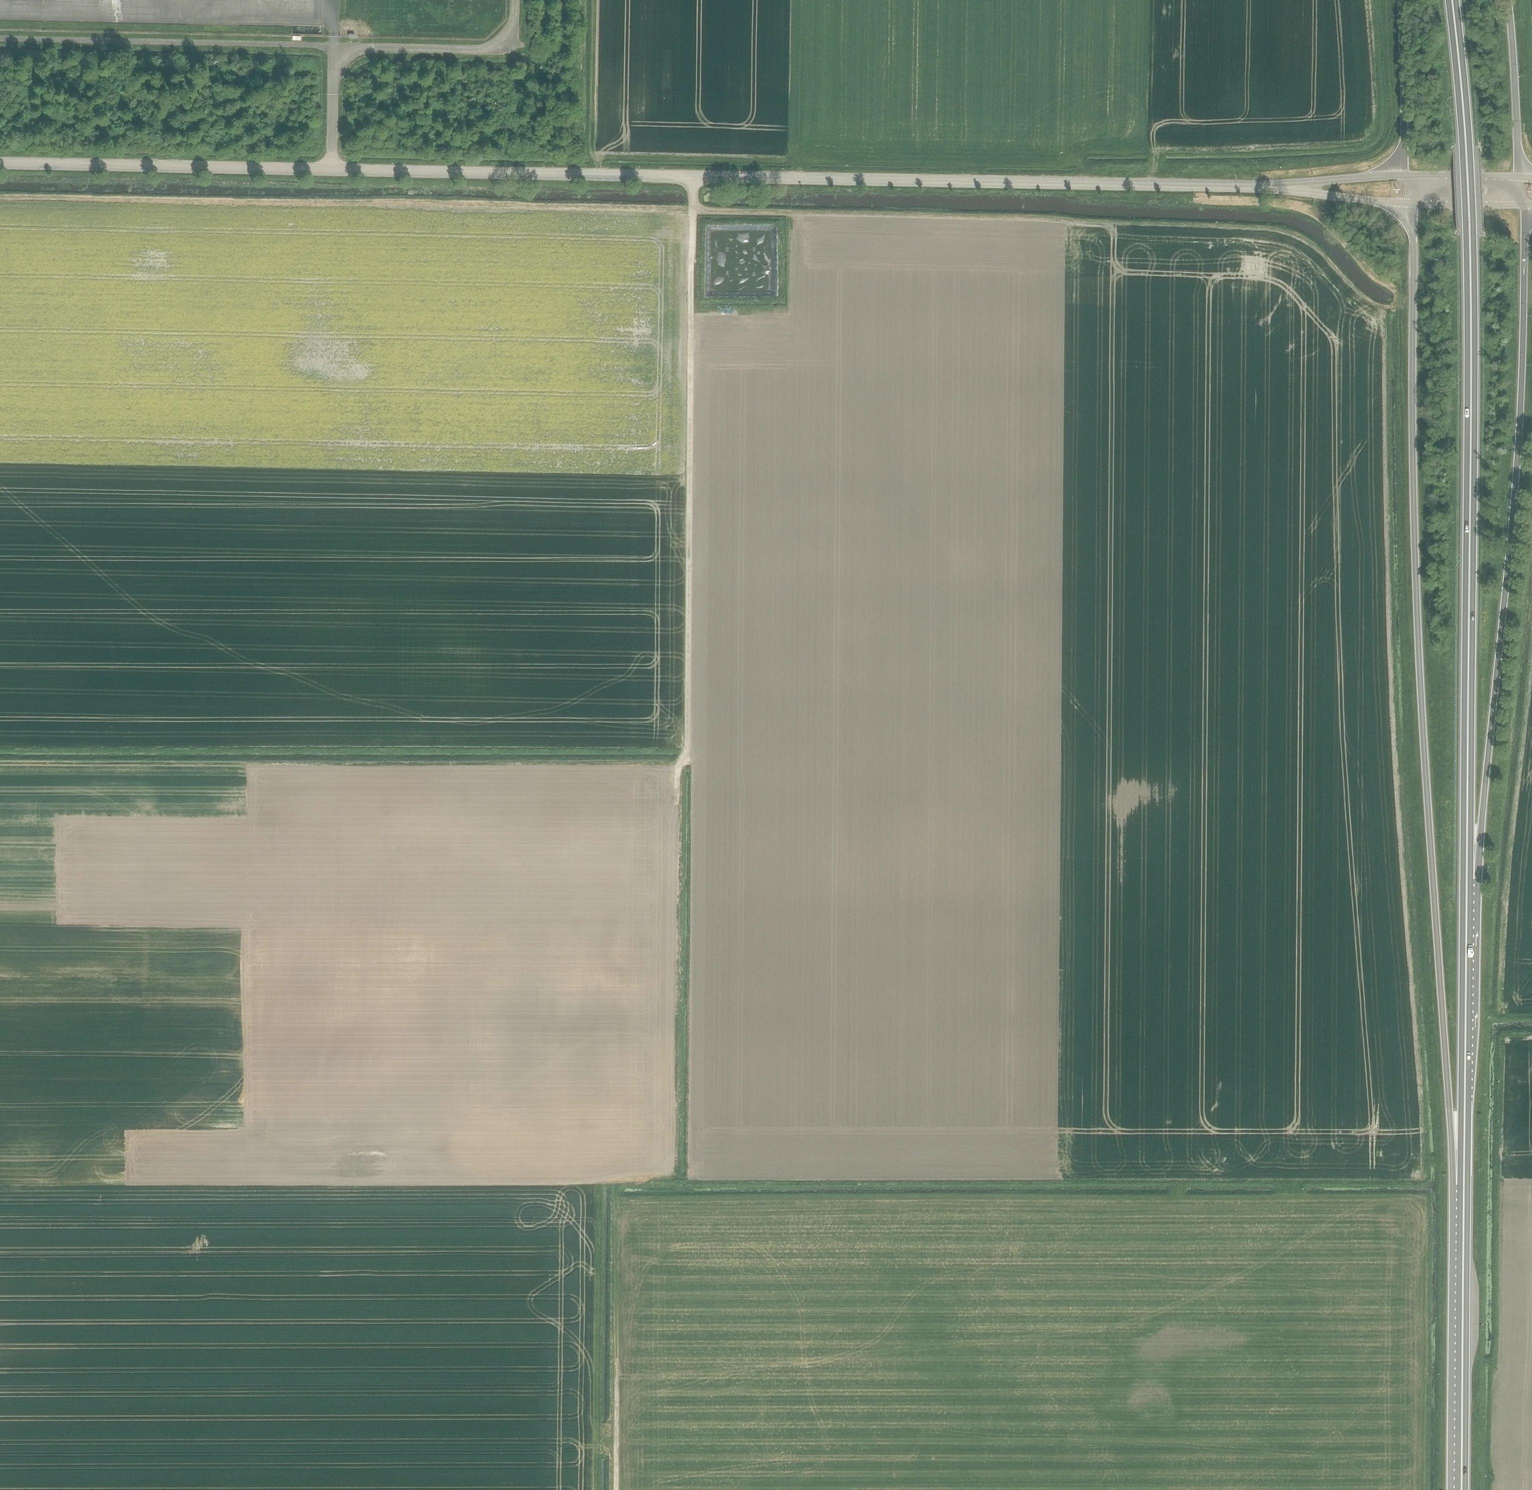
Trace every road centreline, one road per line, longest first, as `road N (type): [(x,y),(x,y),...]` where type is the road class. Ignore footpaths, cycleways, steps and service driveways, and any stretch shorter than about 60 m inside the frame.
road 1 (tertiary): [(1290,187),(0,163)]
road 2 (trunk): [(1409,203),(1414,720),(1465,1184)]
road 3 (trunk): [(1467,877),(1470,222),(1452,0)]
road 4 (trunk): [(1467,877),(1483,815),(1521,421),(1523,204)]
road 5 (track): [(678,806),(690,759),(692,176)]
road 6 (trunk): [(1465,1184),(1467,877)]
road 7 (trunk): [(1462,1489),(1465,1184)]
road 8 (trunk): [(1522,177),(1504,0)]
road 9 (trunk): [(1401,0),(1407,174)]
road 10 (tertiary): [(1290,187),(1409,203)]

